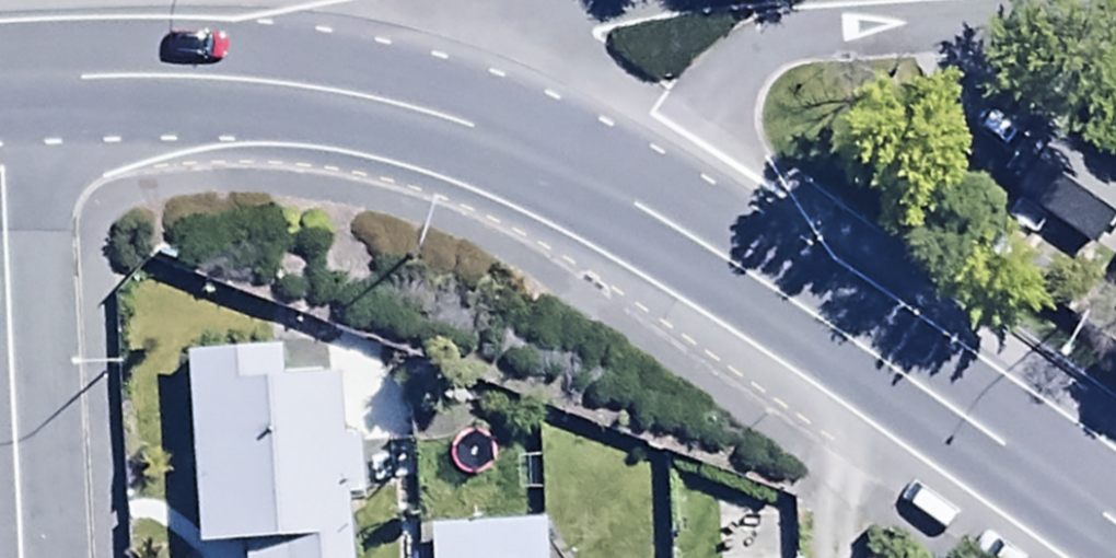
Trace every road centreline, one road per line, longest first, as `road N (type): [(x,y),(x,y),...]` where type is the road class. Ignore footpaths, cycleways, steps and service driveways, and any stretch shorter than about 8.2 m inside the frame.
road 1 (residential): [(279,103),(495,44),(682,14),(847,3),(908,24)]
road 2 (trunk): [(1115,528),(722,261)]
road 3 (trunk): [(722,261),(632,210),(485,146),(366,114),(279,103)]
road 4 (residential): [(19,557),(0,182)]
road 5 (residential): [(908,24),(809,68),(768,104),(735,168),(722,261)]
road 6 (trunk): [(279,103),(177,90),(0,95)]
road 7 (residential): [(1115,9),(908,24)]

